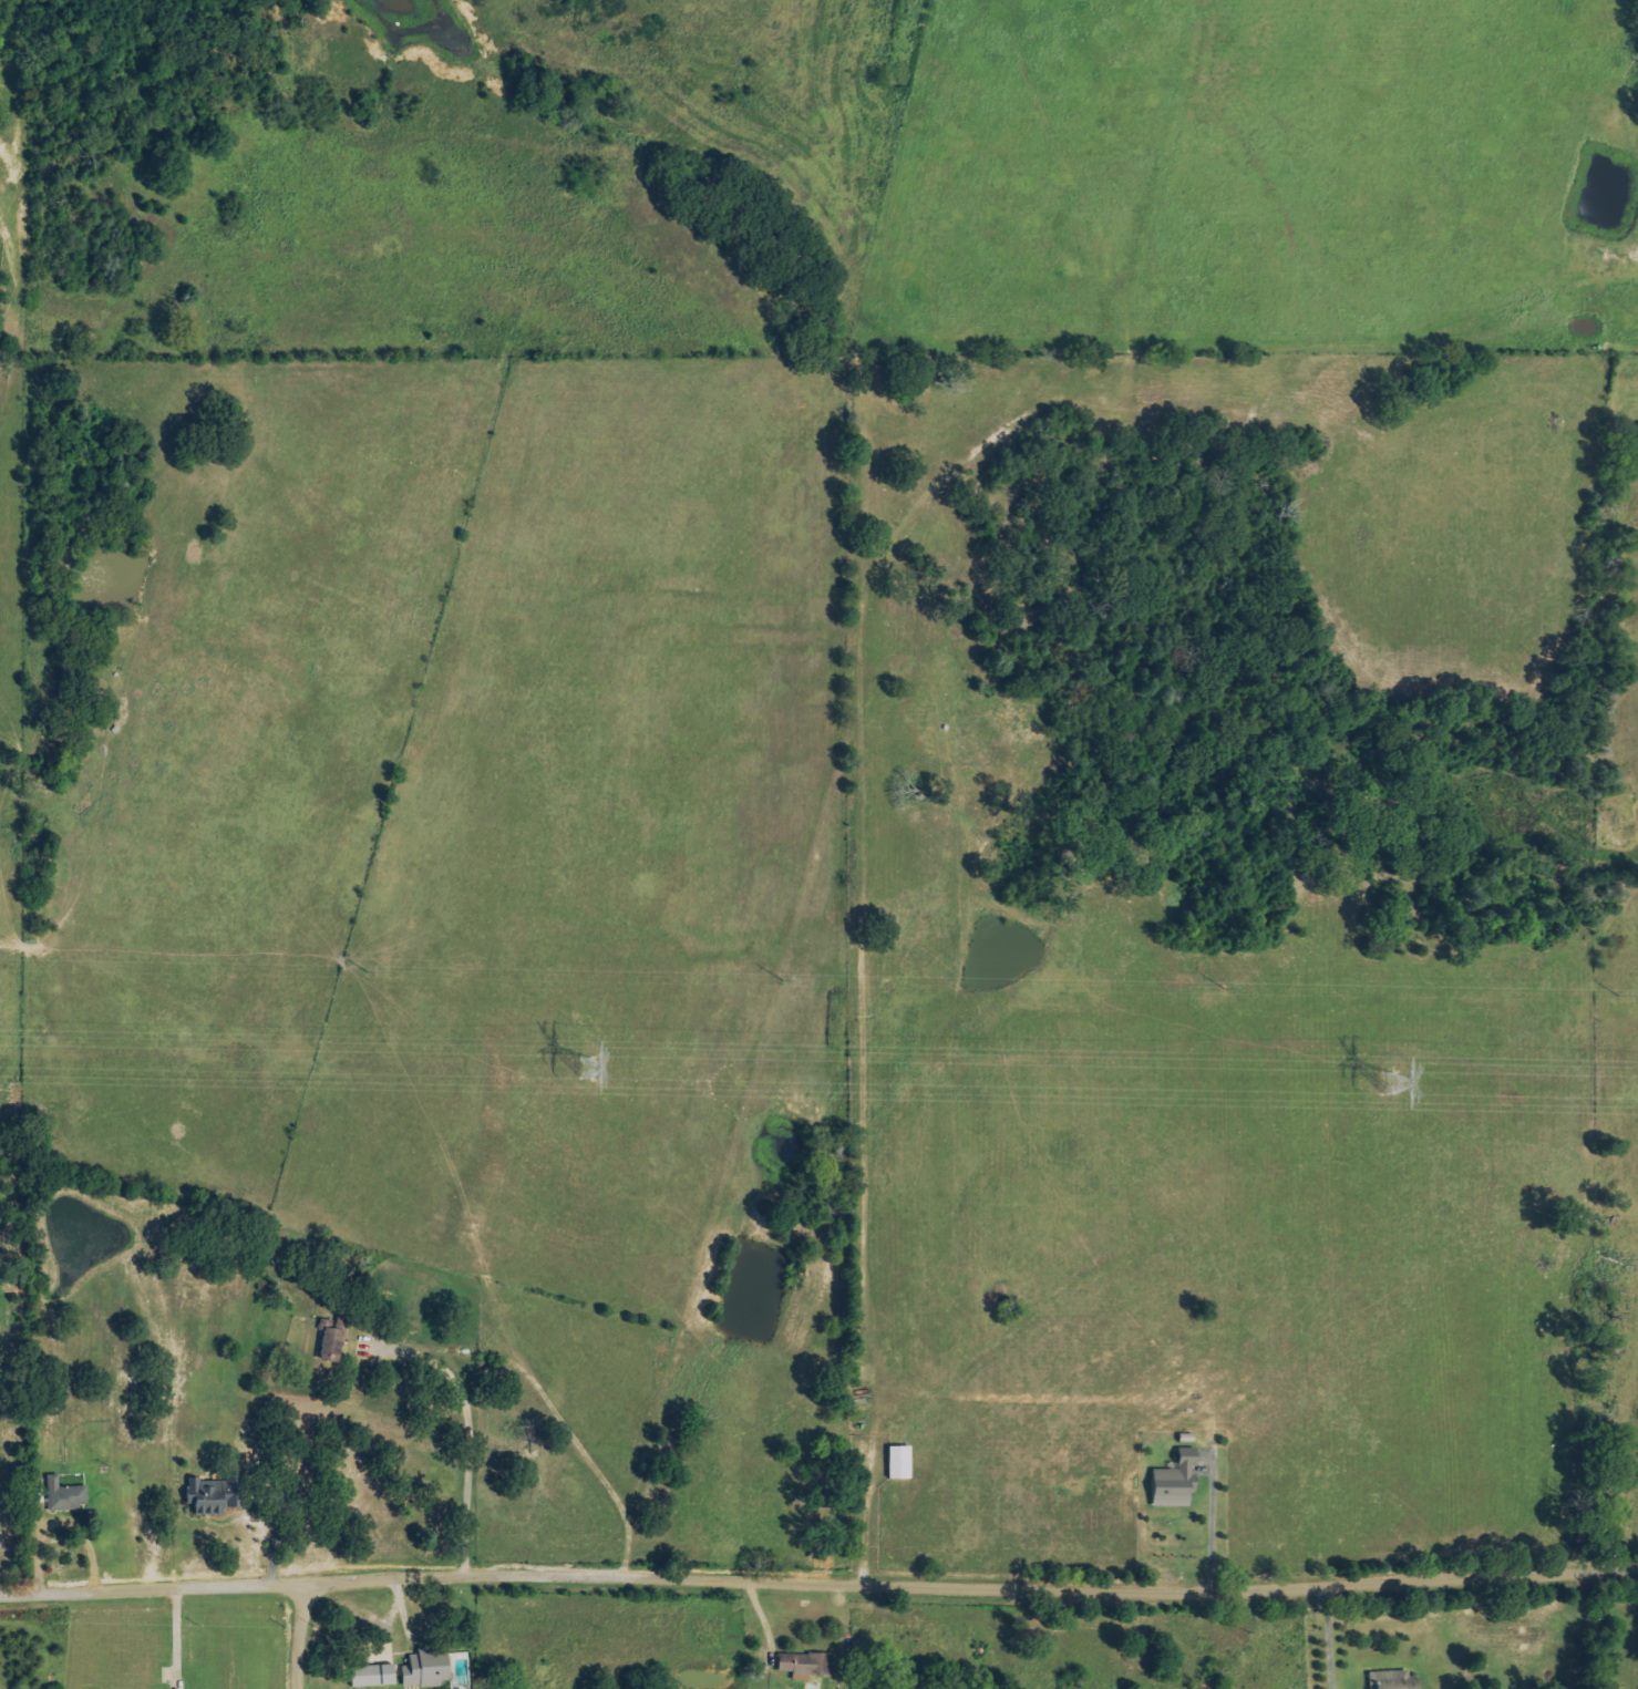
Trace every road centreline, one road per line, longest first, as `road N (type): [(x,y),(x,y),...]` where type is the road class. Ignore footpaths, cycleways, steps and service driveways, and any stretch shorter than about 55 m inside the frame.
road 1 (residential): [(1637,1585),(466,1567),(299,1585),(0,1585)]

